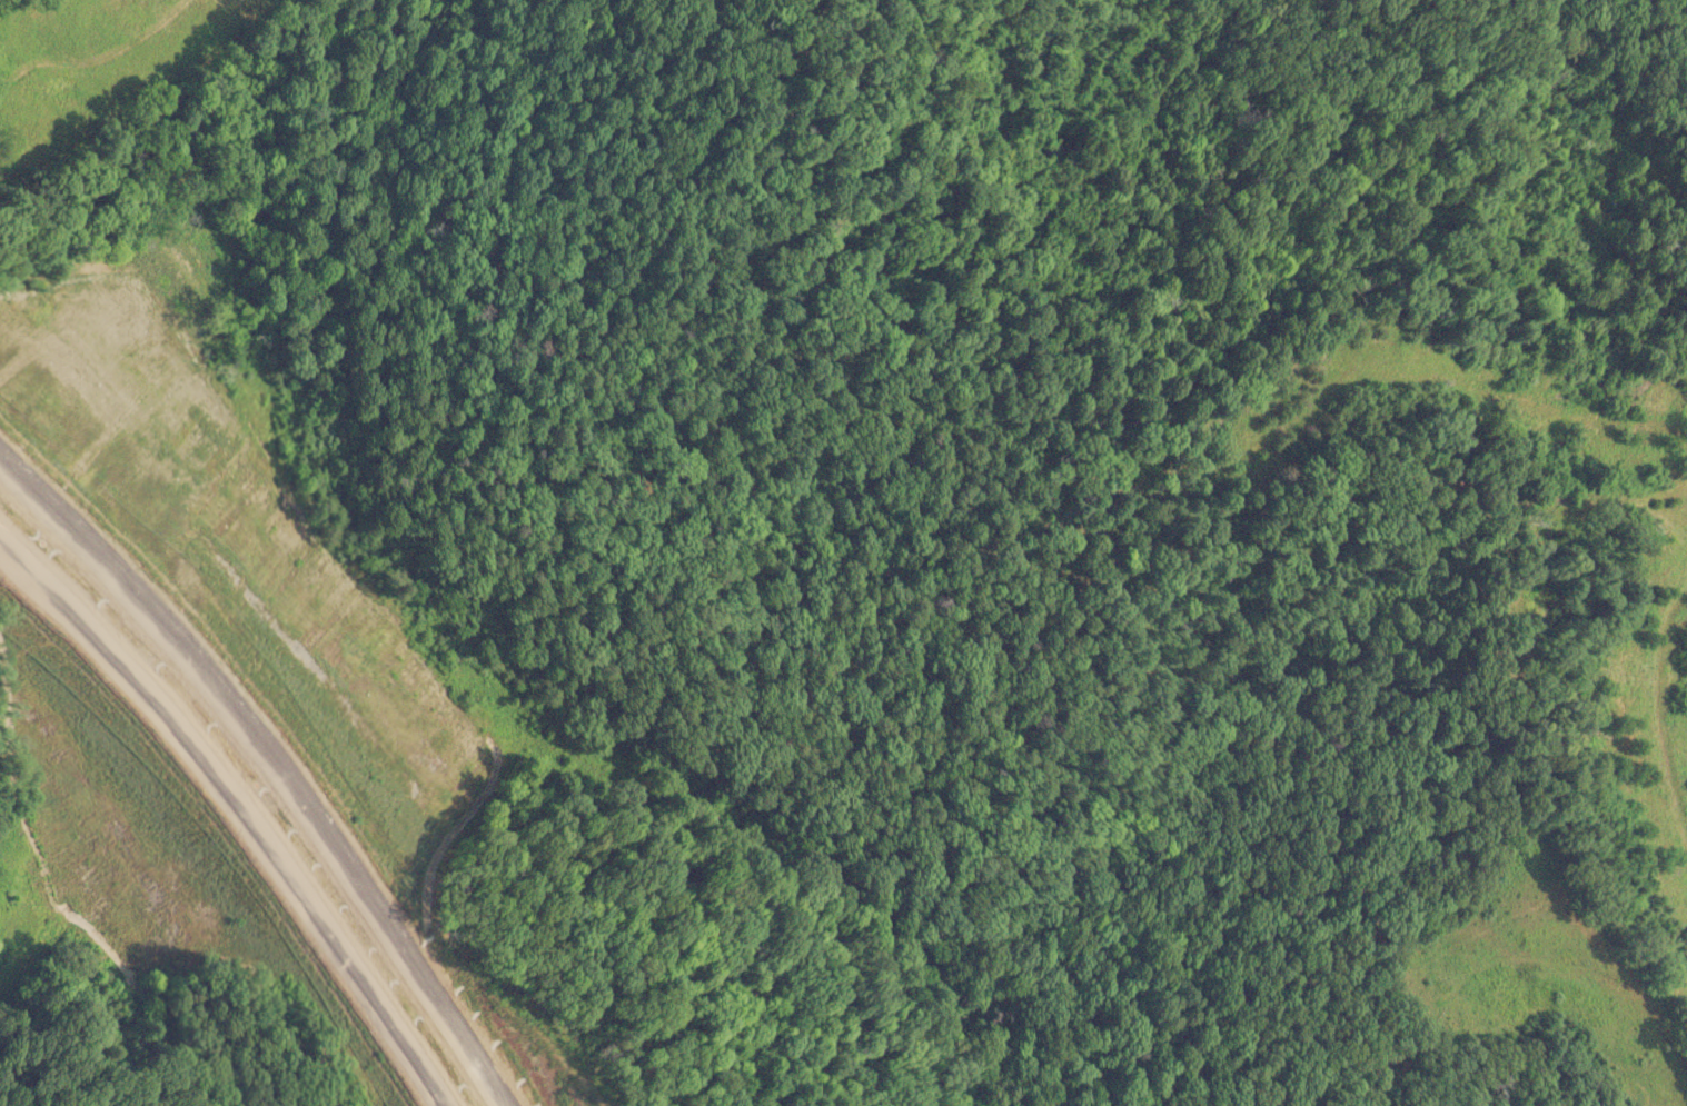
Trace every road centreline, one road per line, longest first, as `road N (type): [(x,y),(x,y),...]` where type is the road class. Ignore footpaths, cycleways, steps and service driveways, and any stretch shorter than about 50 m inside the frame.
road 1 (trunk): [(511,1105),(227,688),(0,452)]
road 2 (trunk): [(0,545),(187,740),(442,1105)]

